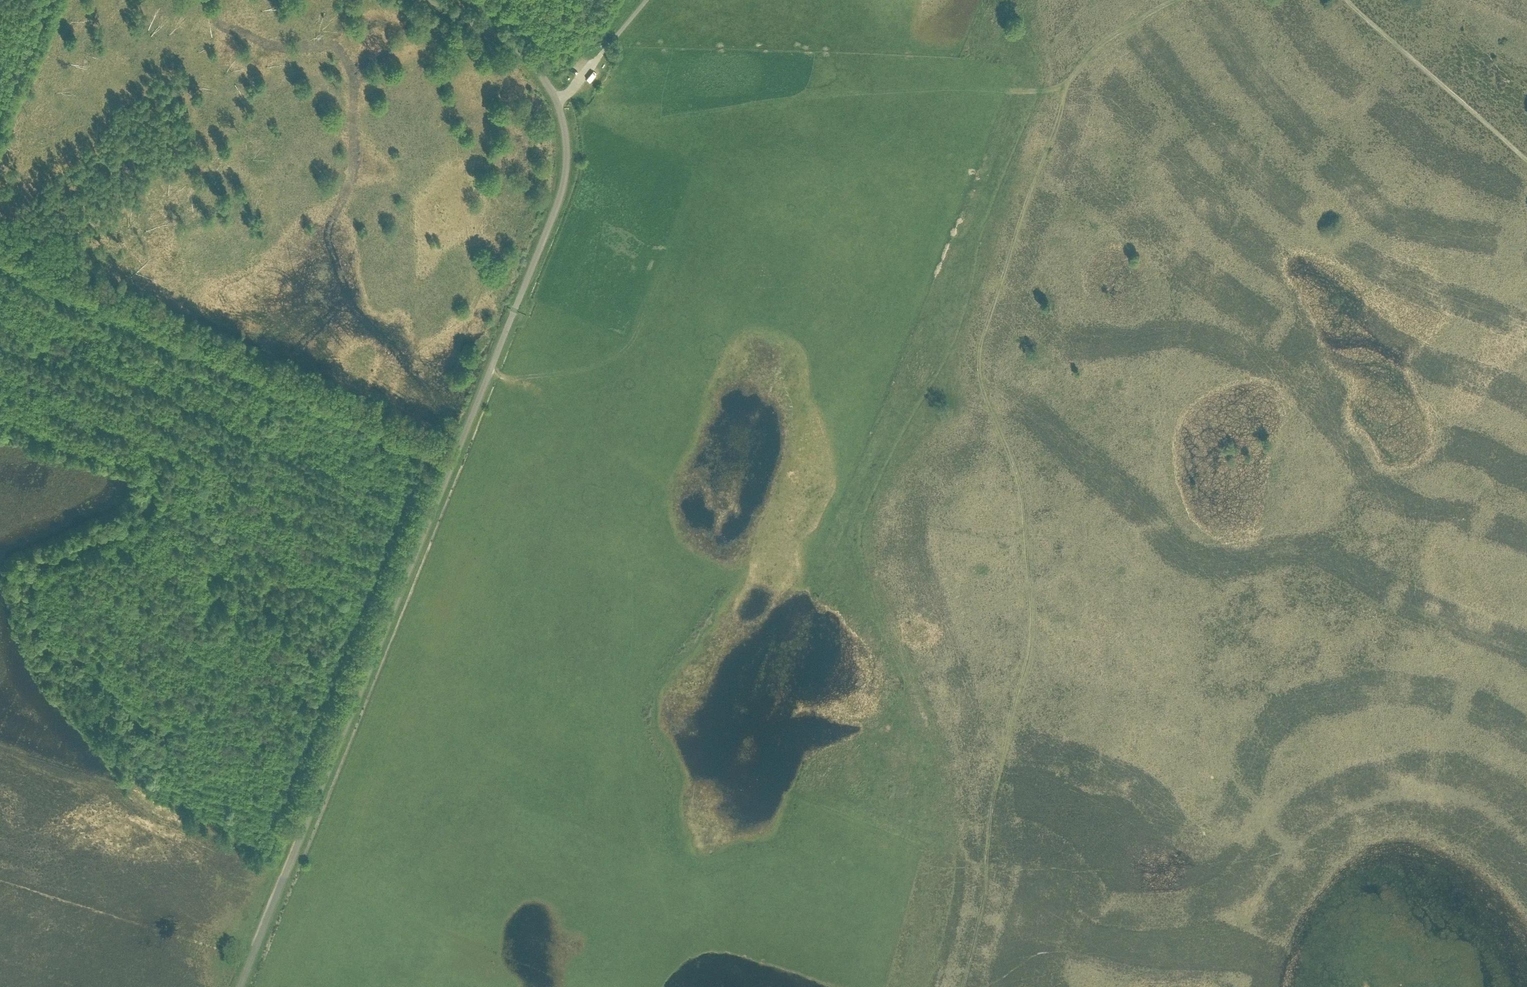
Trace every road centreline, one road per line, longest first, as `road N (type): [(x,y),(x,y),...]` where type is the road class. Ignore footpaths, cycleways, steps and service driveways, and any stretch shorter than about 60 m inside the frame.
road 1 (unclassified): [(240,986),(560,193),(566,144),(557,101)]
road 2 (unclassified): [(557,101),(514,46),(427,0)]

